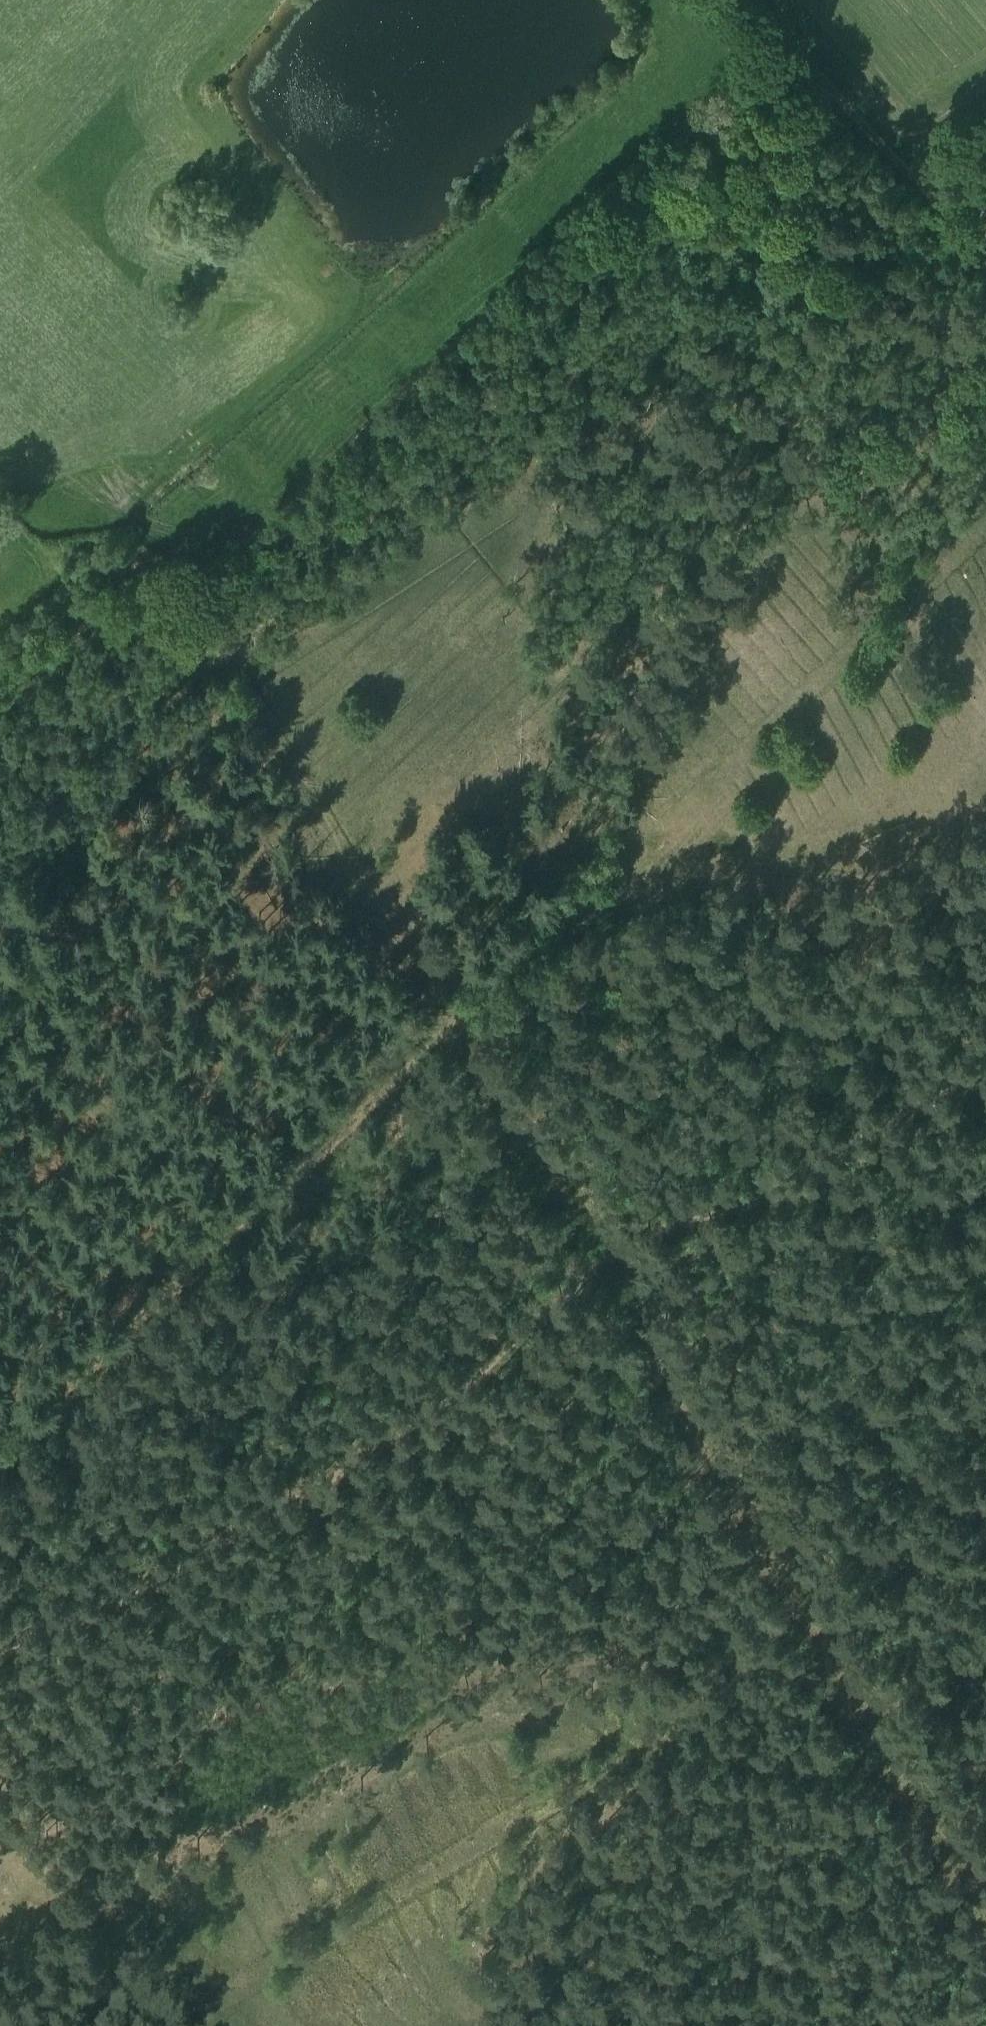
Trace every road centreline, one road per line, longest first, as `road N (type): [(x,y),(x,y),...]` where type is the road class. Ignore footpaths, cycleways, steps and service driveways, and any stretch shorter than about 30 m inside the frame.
road 1 (track): [(0,1658),(202,1565),(341,1474),(462,1388),(607,1253),(779,1195),(921,1103),(985,1082)]
road 2 (track): [(743,0),(985,258)]

